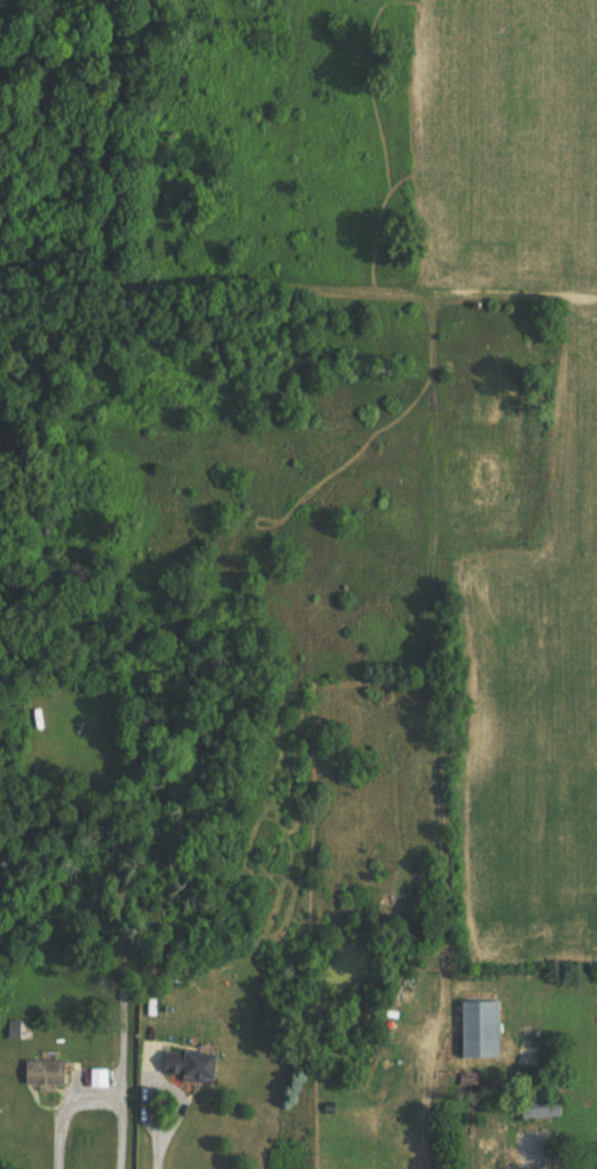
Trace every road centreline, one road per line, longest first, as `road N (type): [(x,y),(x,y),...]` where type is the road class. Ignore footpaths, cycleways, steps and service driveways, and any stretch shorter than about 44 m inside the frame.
road 1 (residential): [(432,283),(427,421),(439,567),(442,814),(425,1092),(428,1168)]
road 2 (residential): [(596,287),(136,274),(107,261),(108,0)]

